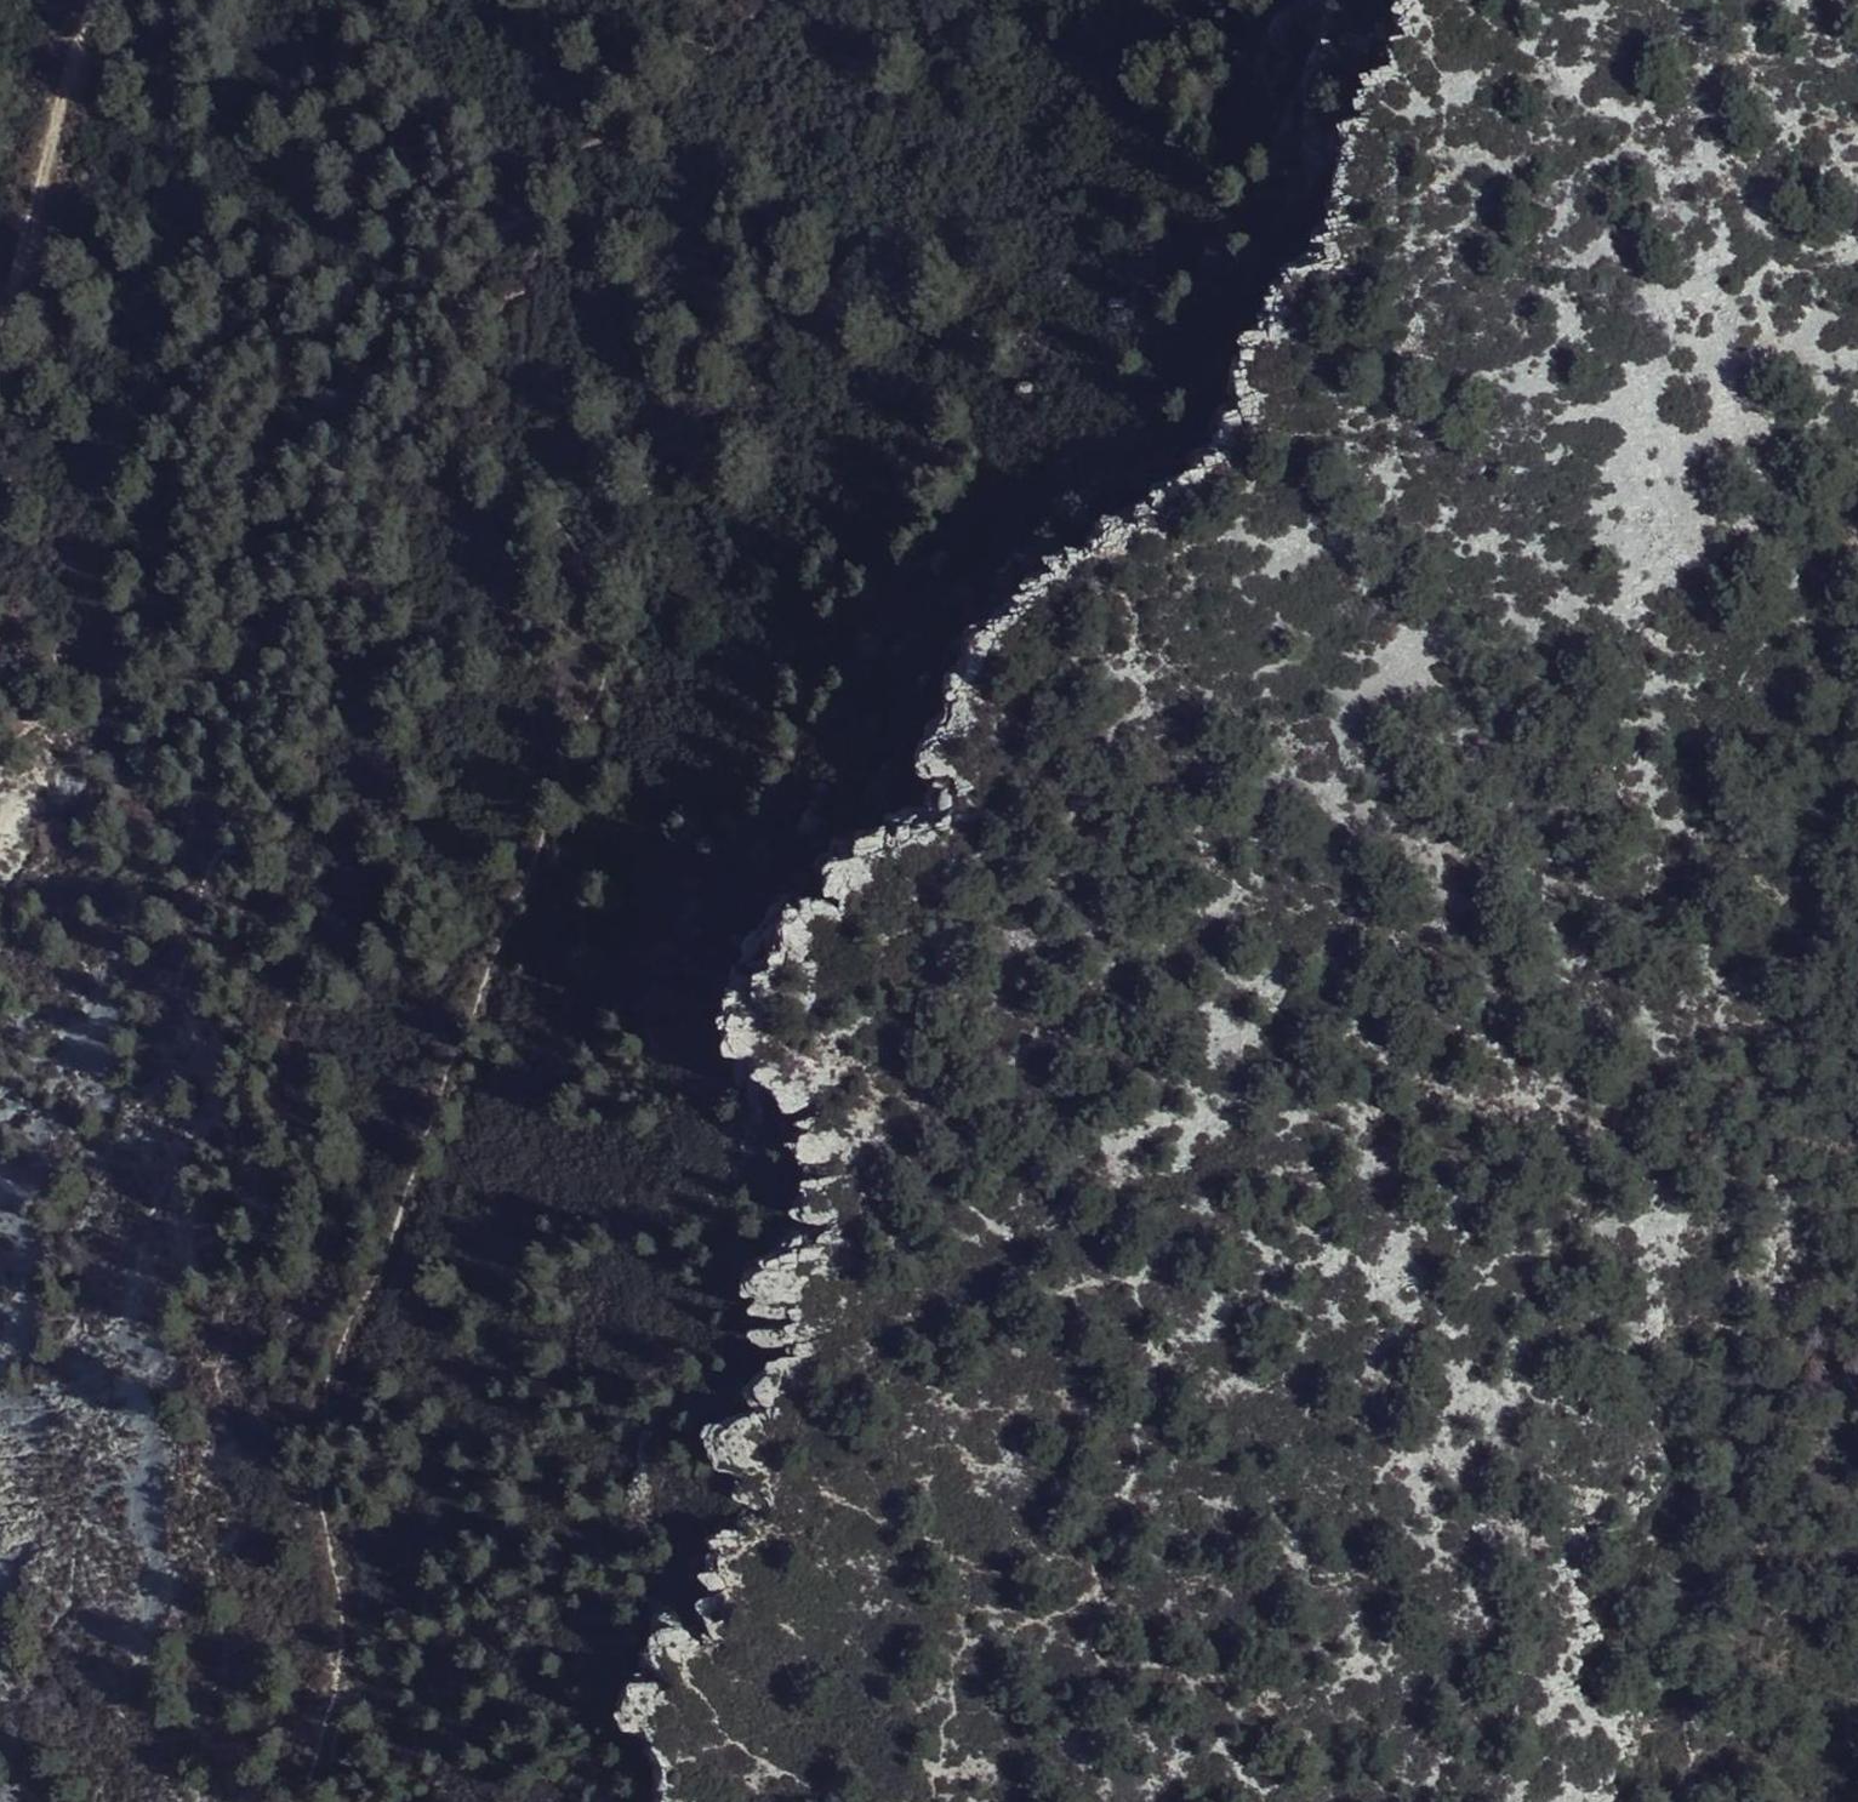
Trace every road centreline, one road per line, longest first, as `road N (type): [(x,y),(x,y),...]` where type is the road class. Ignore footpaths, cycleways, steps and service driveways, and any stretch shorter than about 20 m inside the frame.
road 1 (track): [(310,1801),(351,1652),(349,1572),(334,1519)]
road 2 (track): [(0,272),(47,153),(83,0)]

